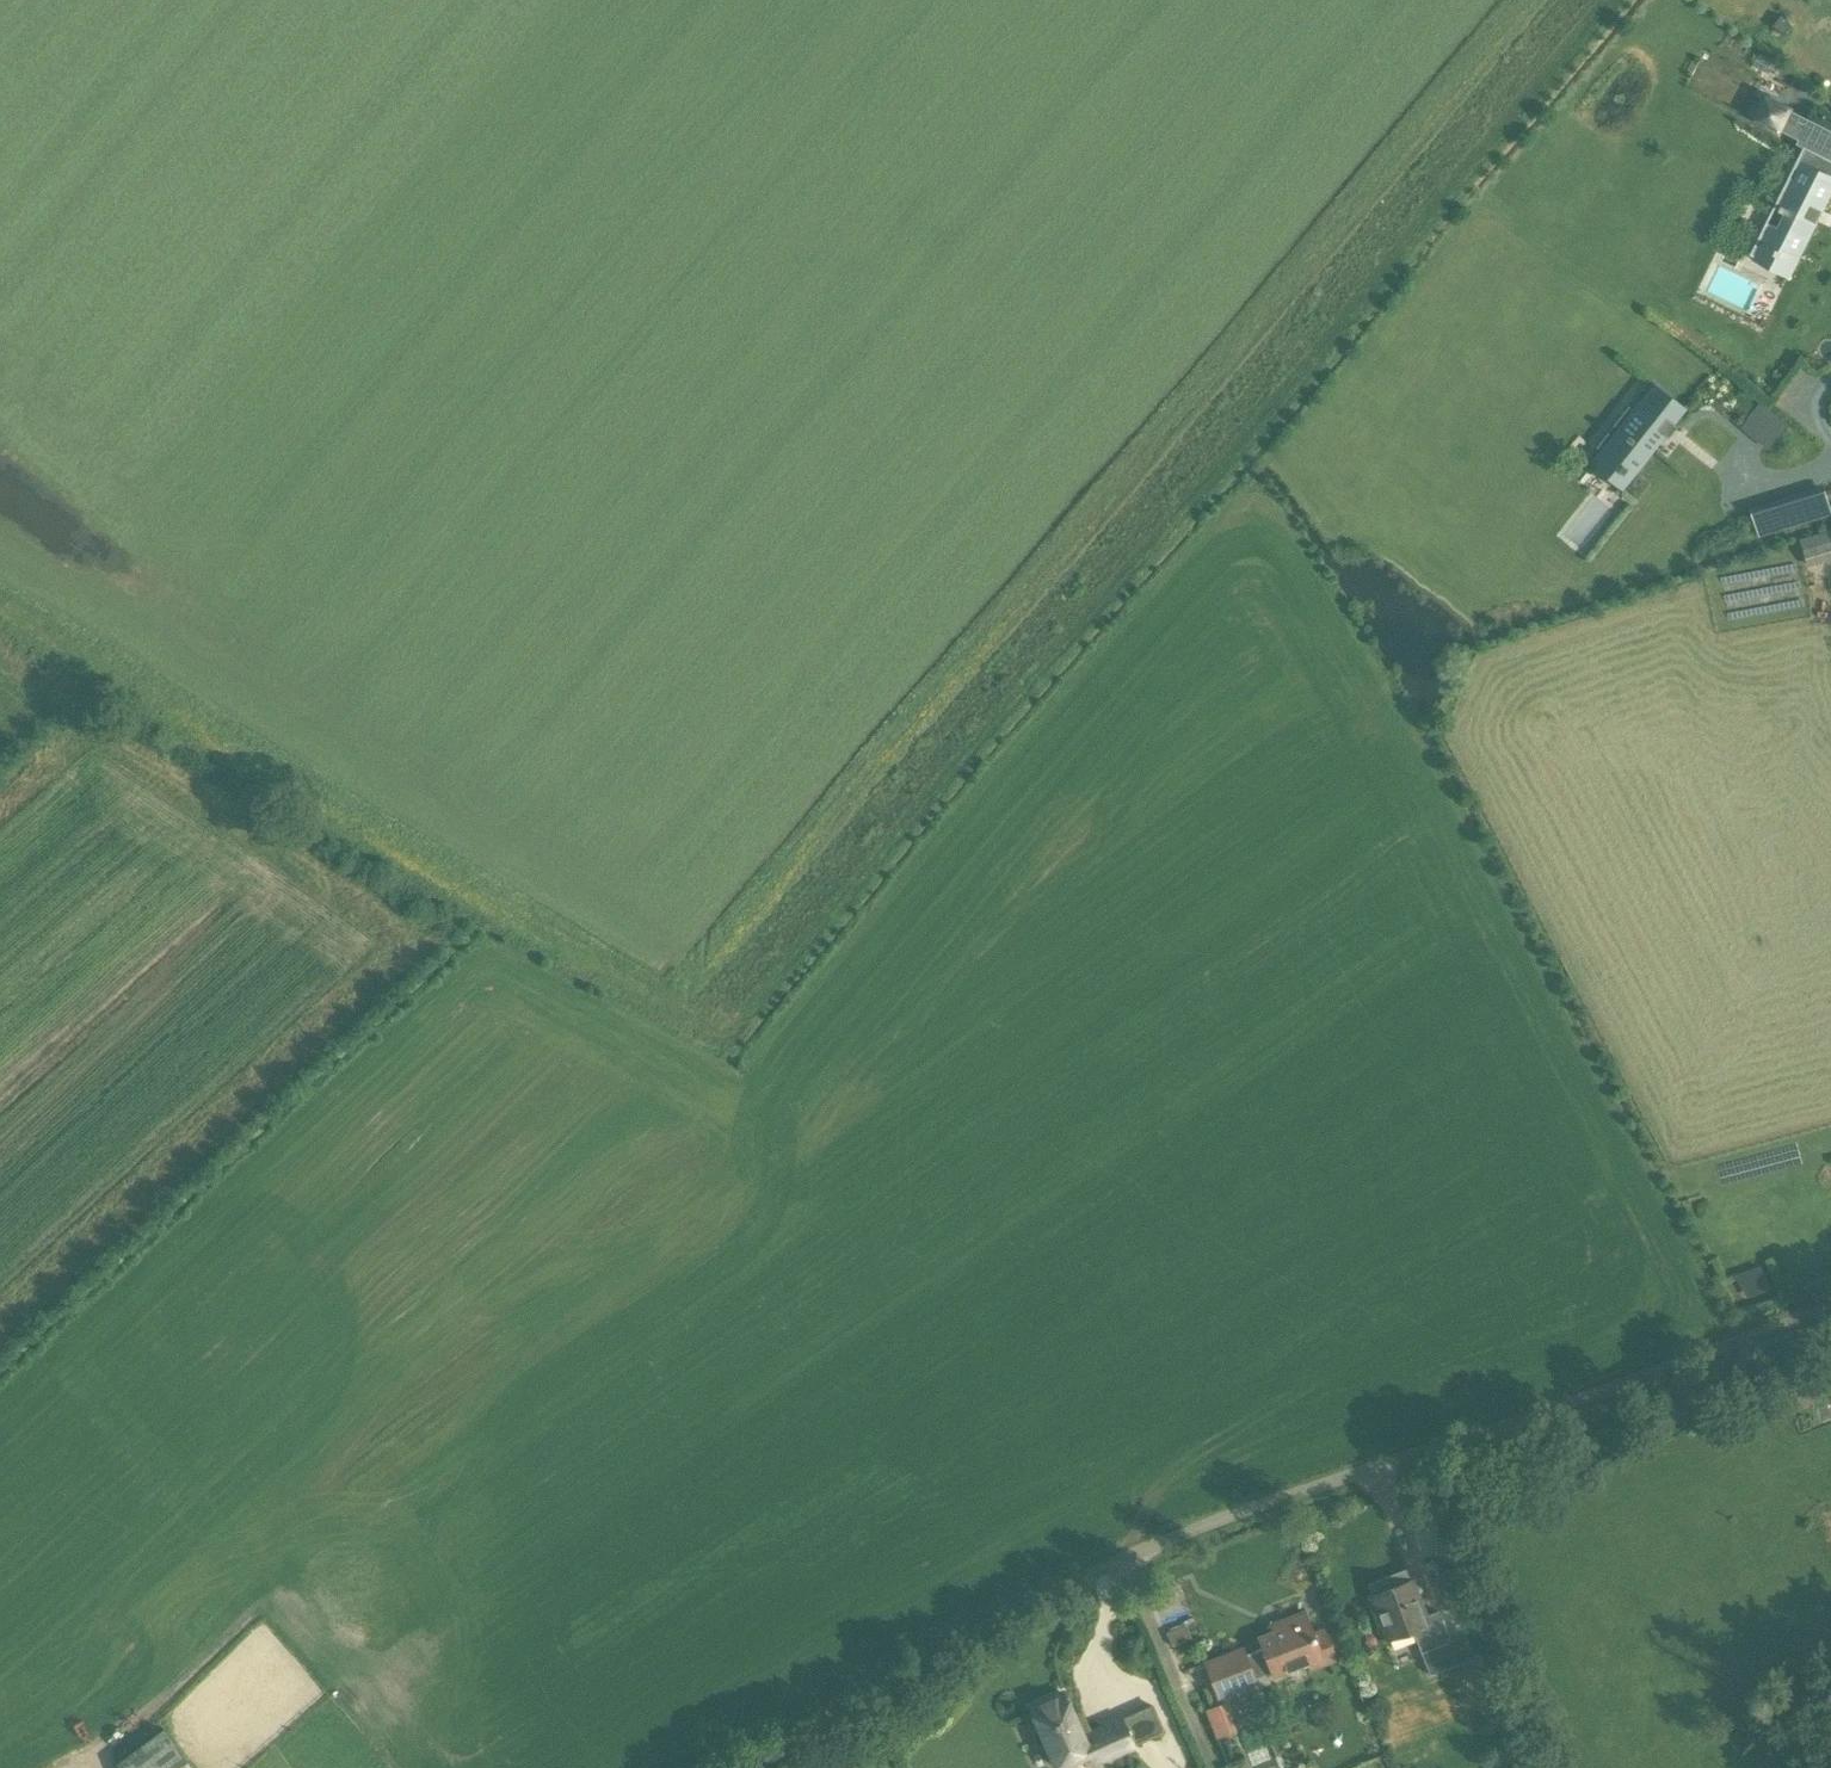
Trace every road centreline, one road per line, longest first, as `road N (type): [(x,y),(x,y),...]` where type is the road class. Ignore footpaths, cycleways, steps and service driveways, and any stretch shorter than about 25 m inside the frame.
road 1 (unclassified): [(750,1767),(985,1626),(1125,1560),(1830,1308)]
road 2 (track): [(139,748),(0,661)]

